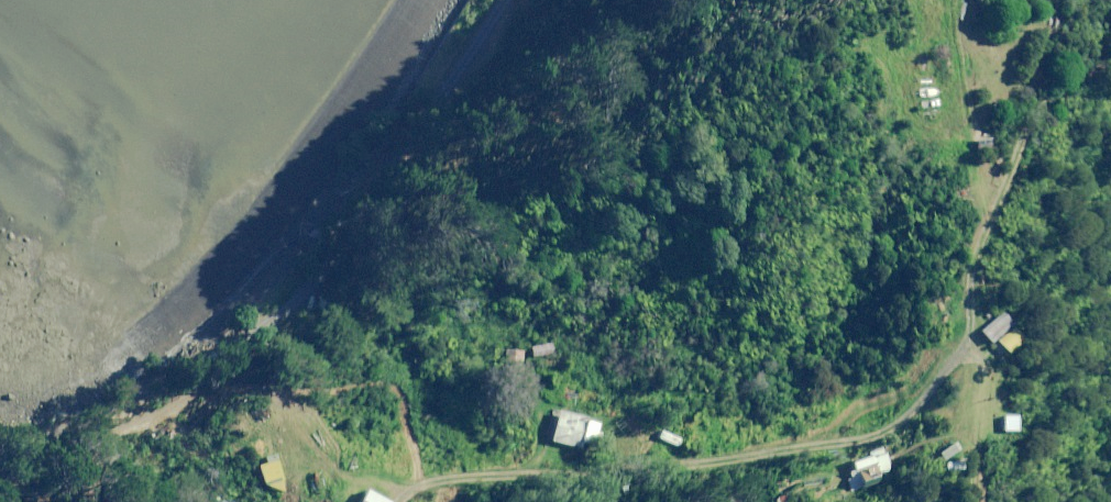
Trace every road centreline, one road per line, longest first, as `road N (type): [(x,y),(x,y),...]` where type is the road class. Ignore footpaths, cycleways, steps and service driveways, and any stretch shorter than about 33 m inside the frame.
road 1 (unclassified): [(0,477),(87,451),(194,387),(330,260),(498,0)]

